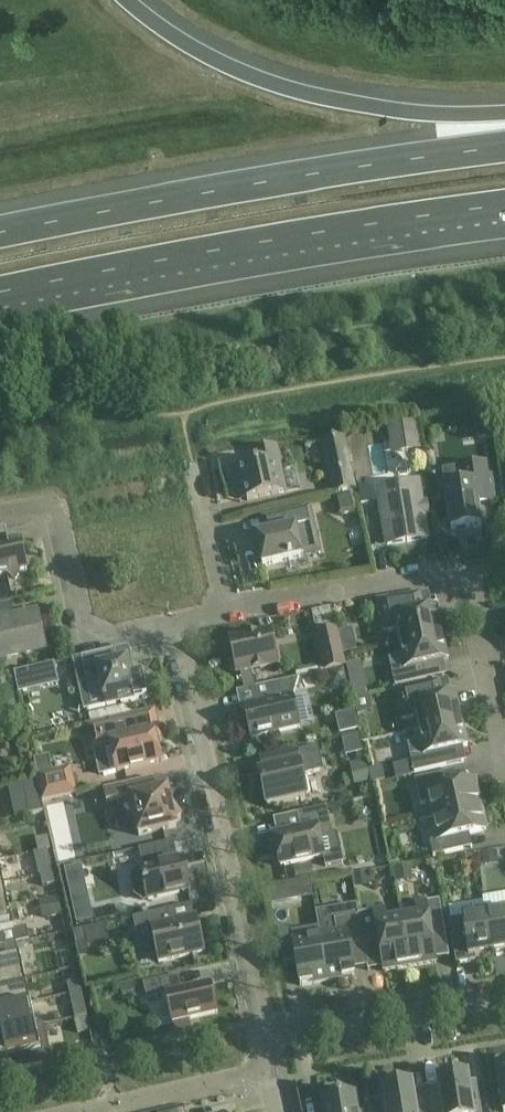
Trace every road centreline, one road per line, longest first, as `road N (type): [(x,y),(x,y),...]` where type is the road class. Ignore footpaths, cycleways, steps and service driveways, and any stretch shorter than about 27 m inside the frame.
road 1 (motorway): [(504,149),(0,234)]
road 2 (motorway): [(0,292),(504,207)]
road 3 (residential): [(268,1032),(173,623)]
road 4 (motorway): [(504,113),(373,108),(253,80),(200,54),(125,0)]
road 5 (residential): [(173,623),(104,637),(78,617),(54,507),(0,514)]
road 6 (residential): [(475,568),(226,610)]
road 7 (residential): [(268,1032),(504,992)]
road 8 (residential): [(267,1073),(104,1111)]
road 9 (residential): [(504,728),(475,568)]
road 10 (residential): [(226,610),(197,469)]

